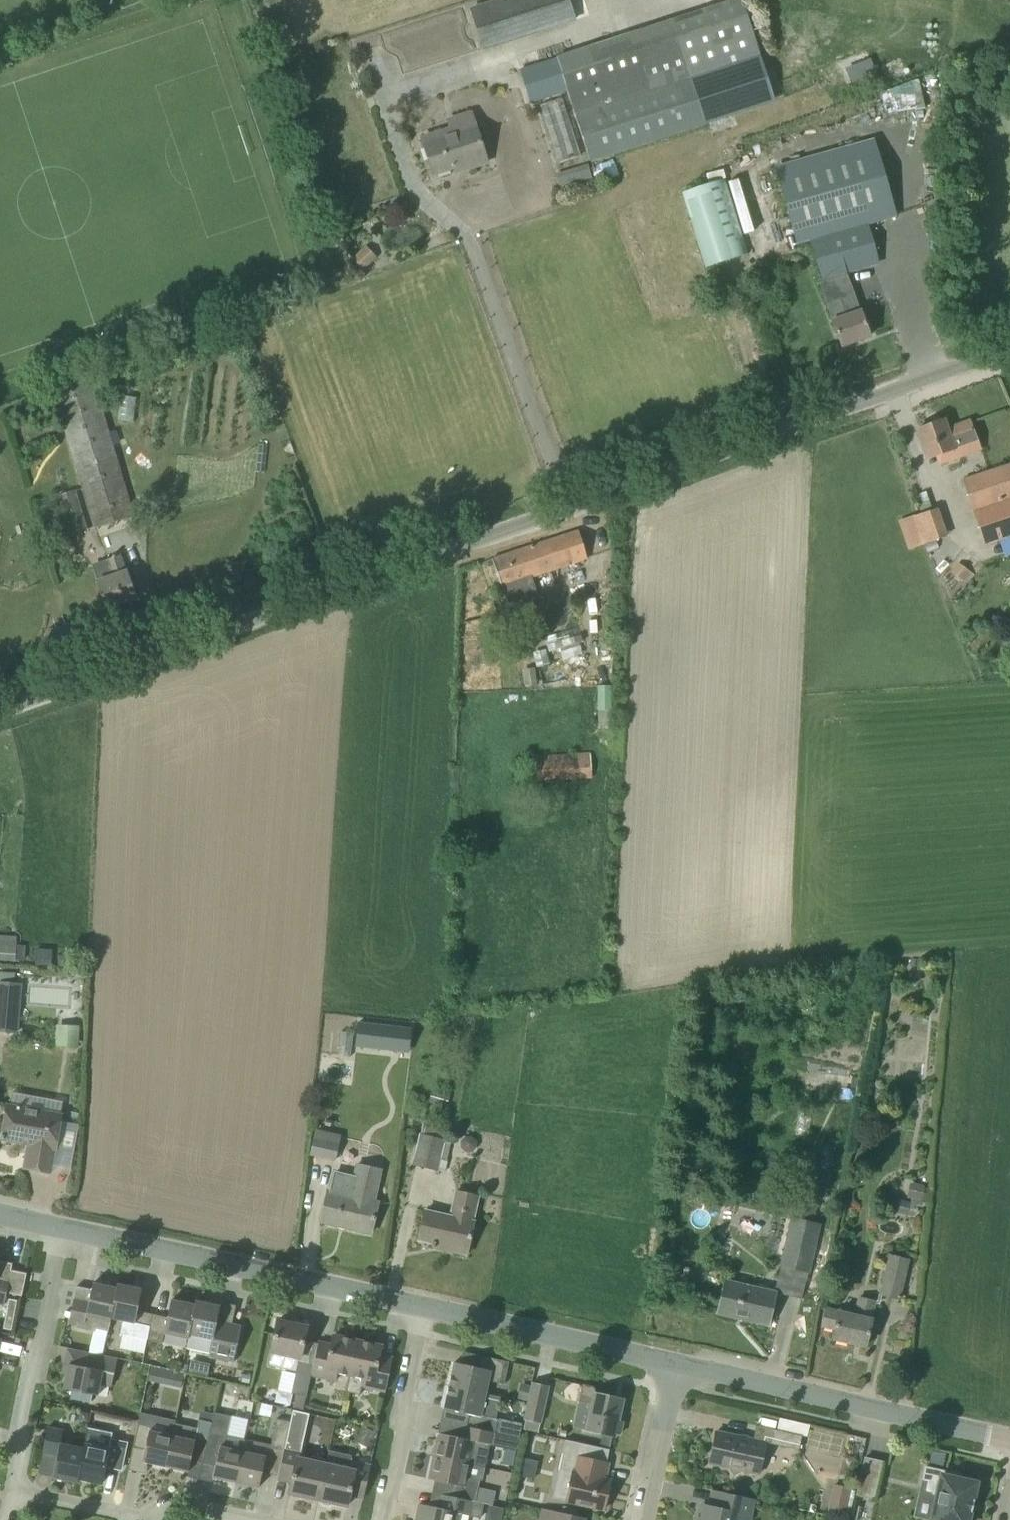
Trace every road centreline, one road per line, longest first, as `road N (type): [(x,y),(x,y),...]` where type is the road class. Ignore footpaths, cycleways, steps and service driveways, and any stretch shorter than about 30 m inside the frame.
road 1 (unclassified): [(0,709),(1009,355)]
road 2 (residential): [(75,1235),(426,1310)]
road 3 (residential): [(681,1370),(1009,1447)]
road 4 (residential): [(426,1310),(681,1370)]
road 5 (unclassified): [(15,1485),(75,1235)]
road 6 (residential): [(376,1519),(426,1310)]
road 7 (residential): [(647,1519),(681,1370)]
road 8 (residential): [(142,1511),(15,1485)]

